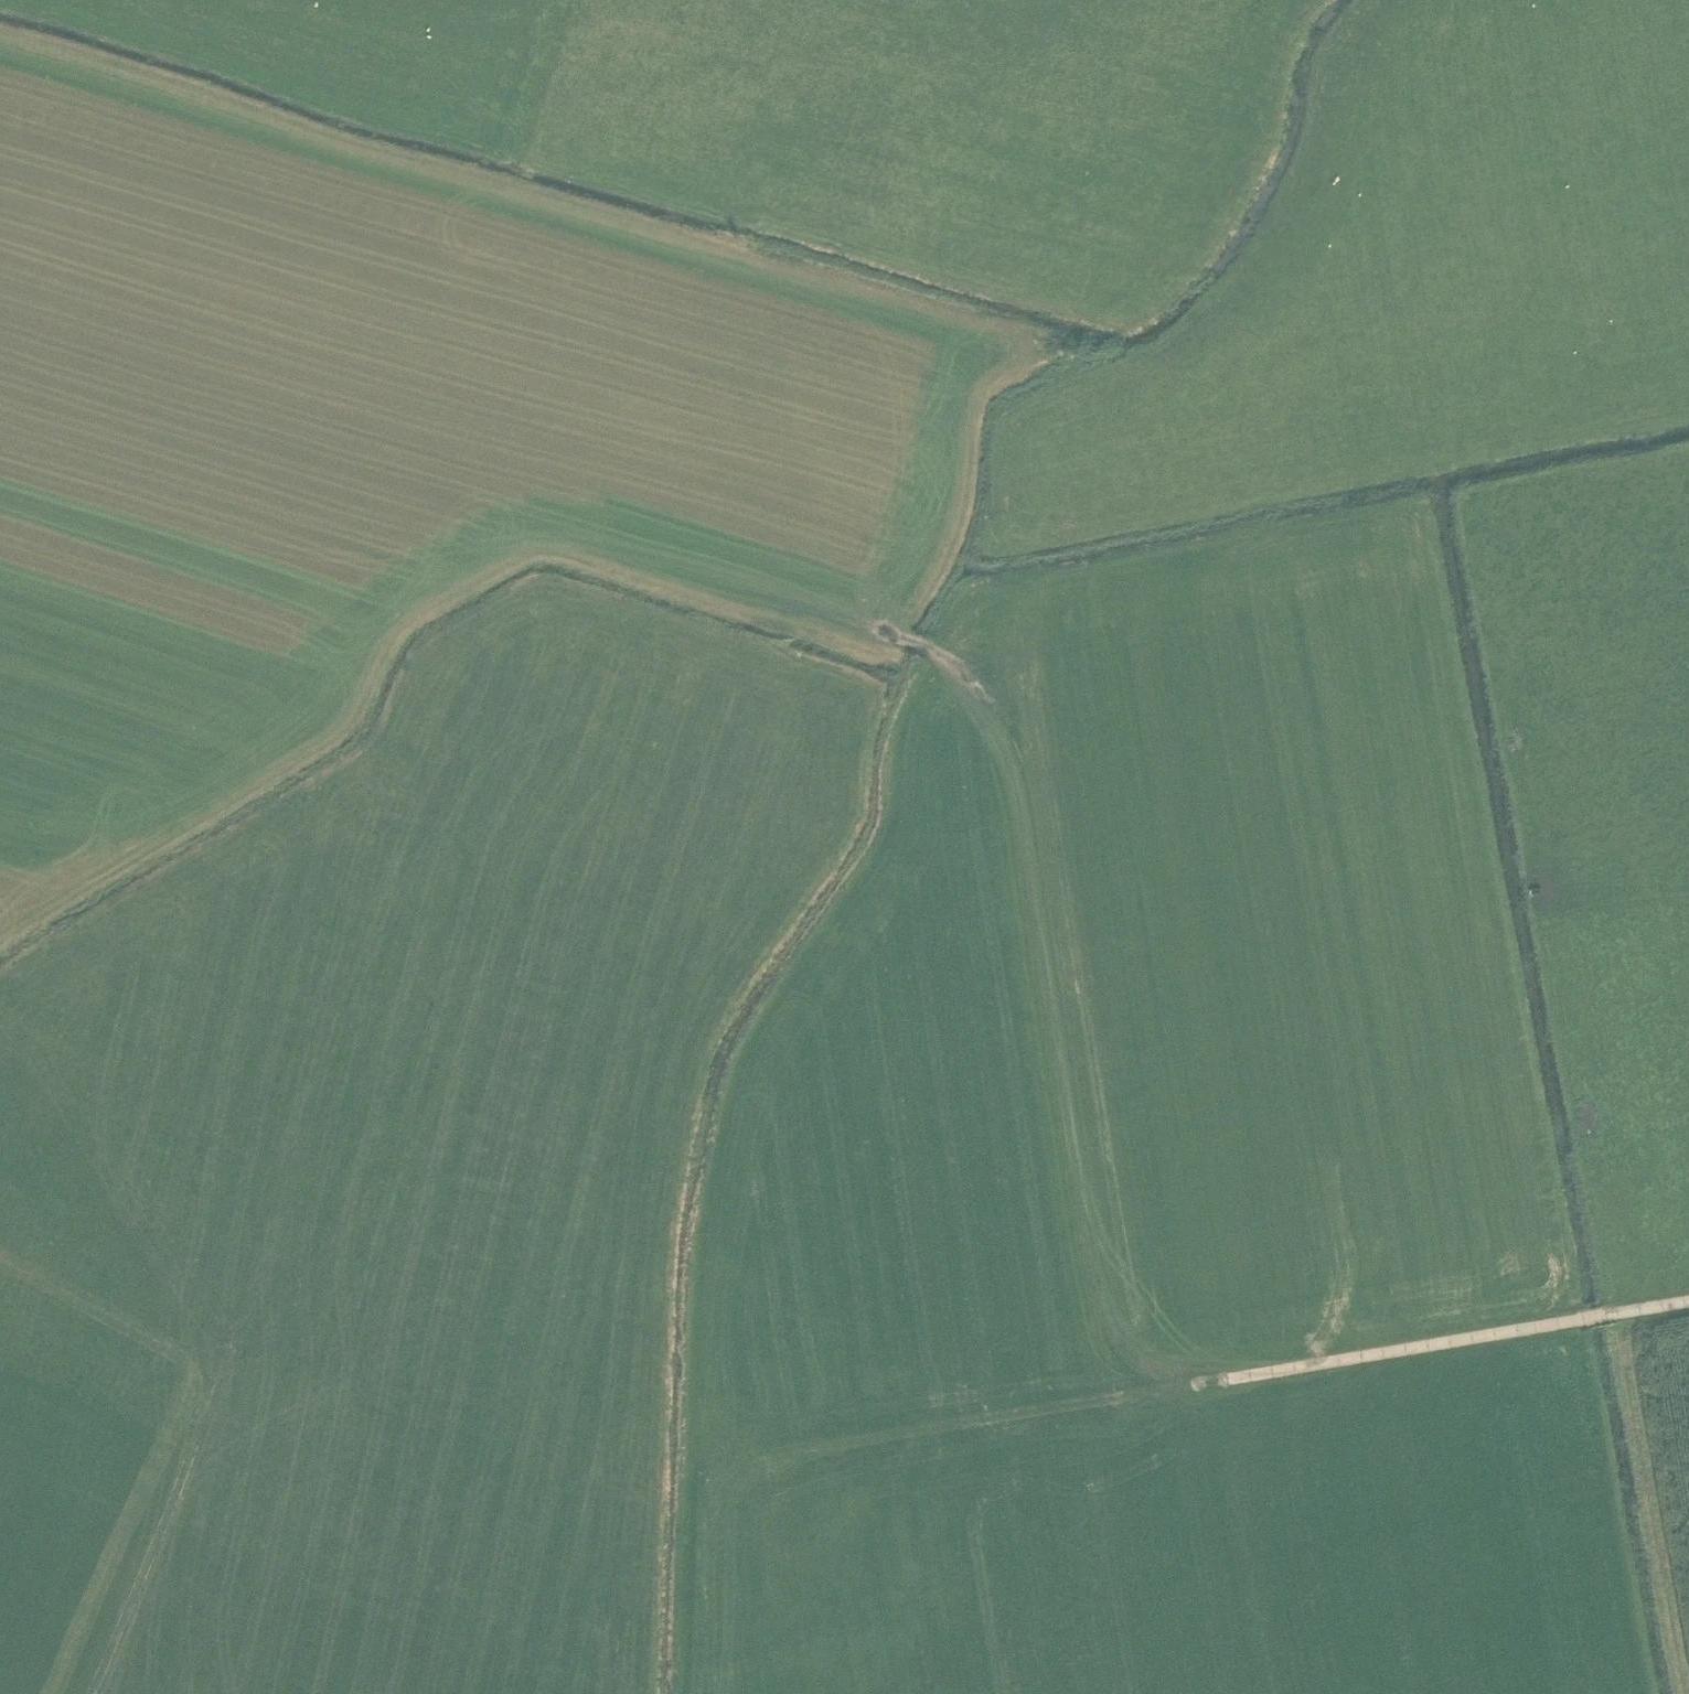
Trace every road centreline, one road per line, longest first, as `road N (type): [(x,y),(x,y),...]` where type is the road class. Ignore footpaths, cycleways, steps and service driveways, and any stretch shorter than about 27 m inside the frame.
road 1 (track): [(1688,1302),(1232,1378)]

